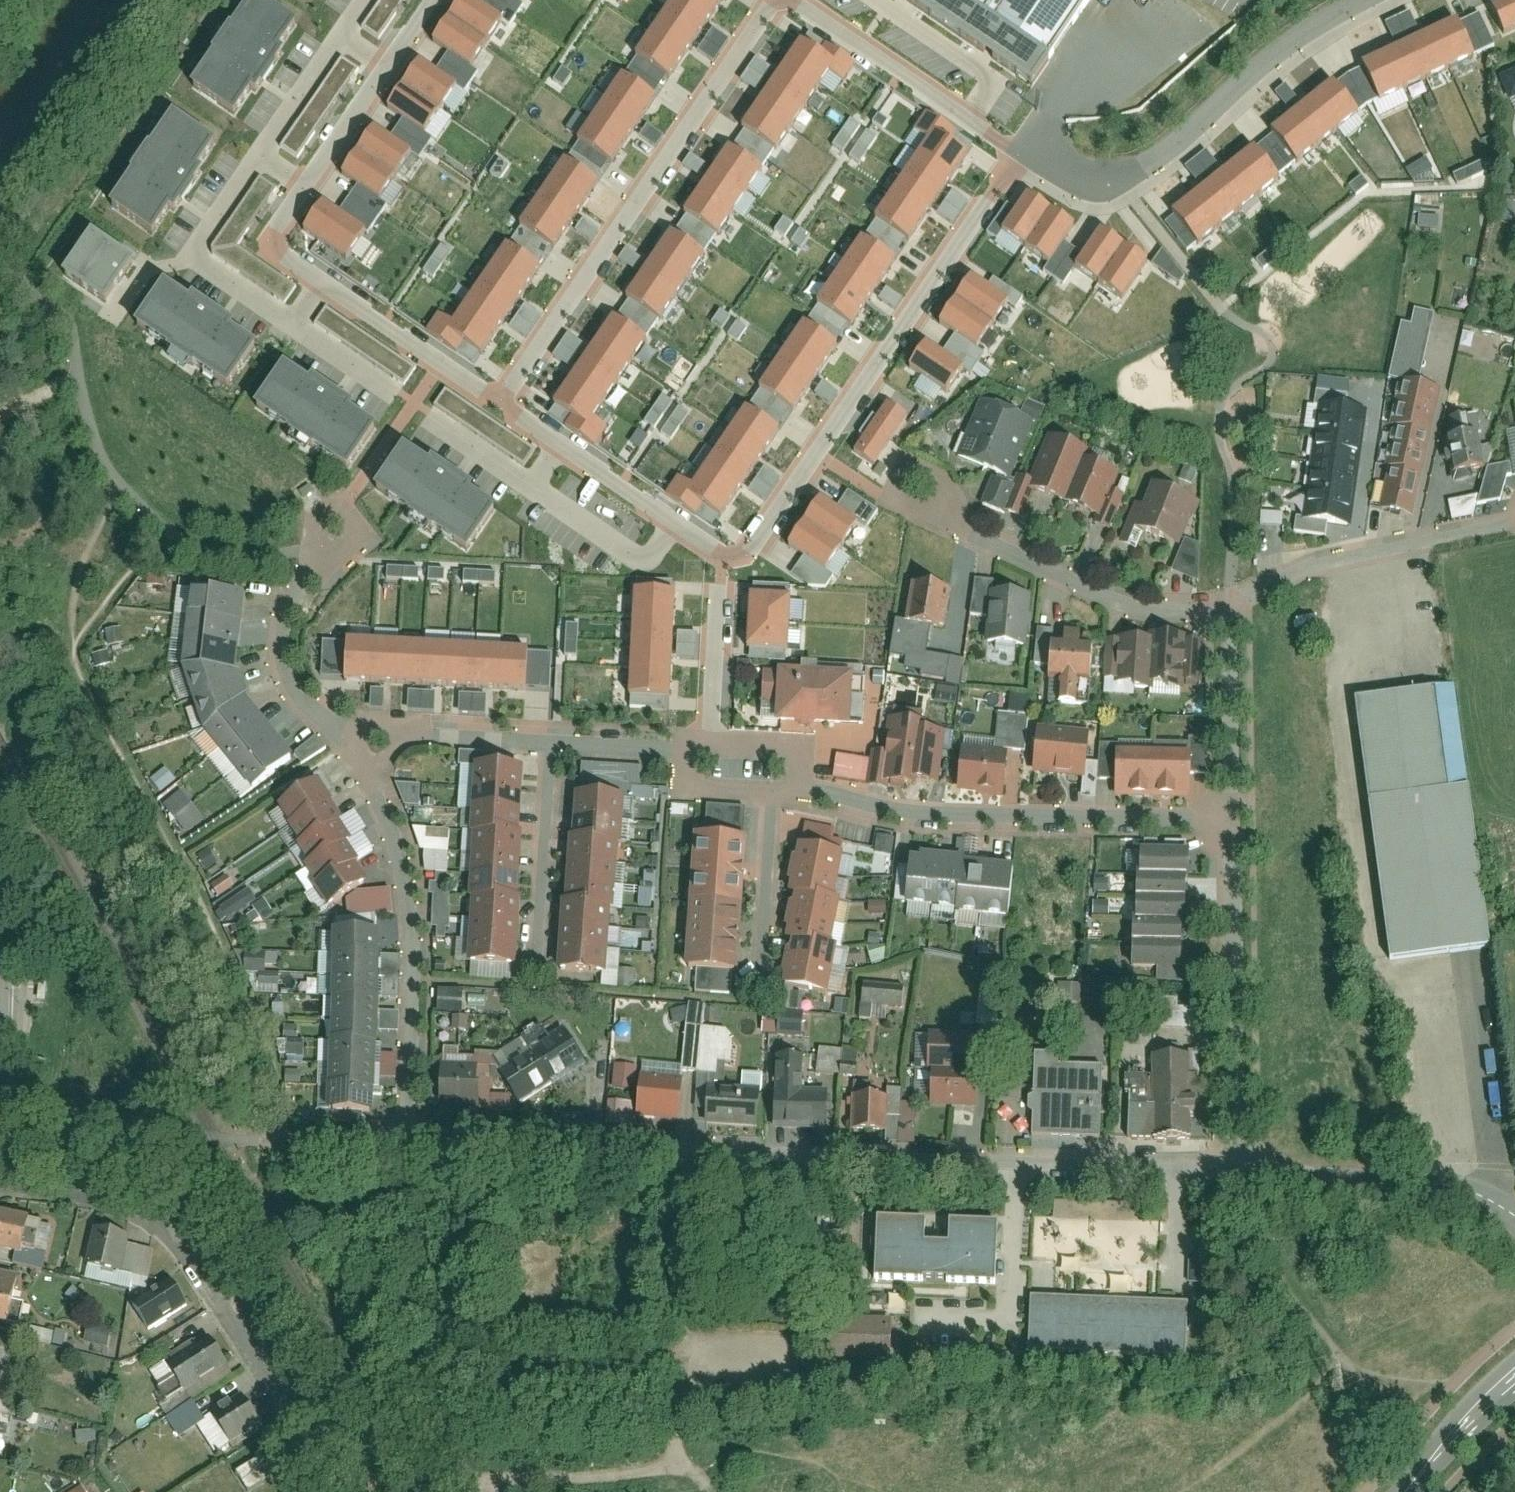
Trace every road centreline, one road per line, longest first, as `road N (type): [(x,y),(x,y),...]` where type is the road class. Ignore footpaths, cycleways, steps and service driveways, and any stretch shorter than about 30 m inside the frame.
road 1 (residential): [(410,1141),(1235,1168)]
road 2 (residential): [(437,0),(273,240),(503,397)]
road 3 (residential): [(740,559),(1013,151)]
road 4 (residential): [(768,0),(503,397)]
road 5 (residential): [(1237,818),(940,813),(798,790)]
road 6 (residential): [(300,1420),(192,1248),(69,1163),(0,1150)]
road 7 (residential): [(410,1141),(407,879),(358,728)]
road 8 (residential): [(1237,818),(1235,1168)]
road 9 (residential): [(917,493),(1125,603),(1164,616),(1235,612)]
road 10 (residential): [(689,747),(358,728)]
road 11 (residential): [(1514,521),(1296,568),(1235,612)]
road 12 (residential): [(503,397),(740,559)]
road 13 (residential): [(1235,1168),(1403,1178),(1474,1188),(1514,1205)]
road 14 (residential): [(1365,0),(1296,44),(1199,139),(1149,175)]
road 15 (residential): [(779,0),(1013,151)]
road 16 (residential): [(358,728),(302,703),(277,660),(279,631),(337,529)]
road 17 (residential): [(1235,612),(1237,818)]
road 18 (residential): [(726,581),(716,748)]
road 19 (tertiary): [(1409,1491),(1514,1376)]
road 20 (residential): [(798,790),(688,785),(689,747)]
road 21 (residential): [(1013,151),(1091,171),(1149,175)]
road 22 (residential): [(798,790),(798,751),(716,748)]

